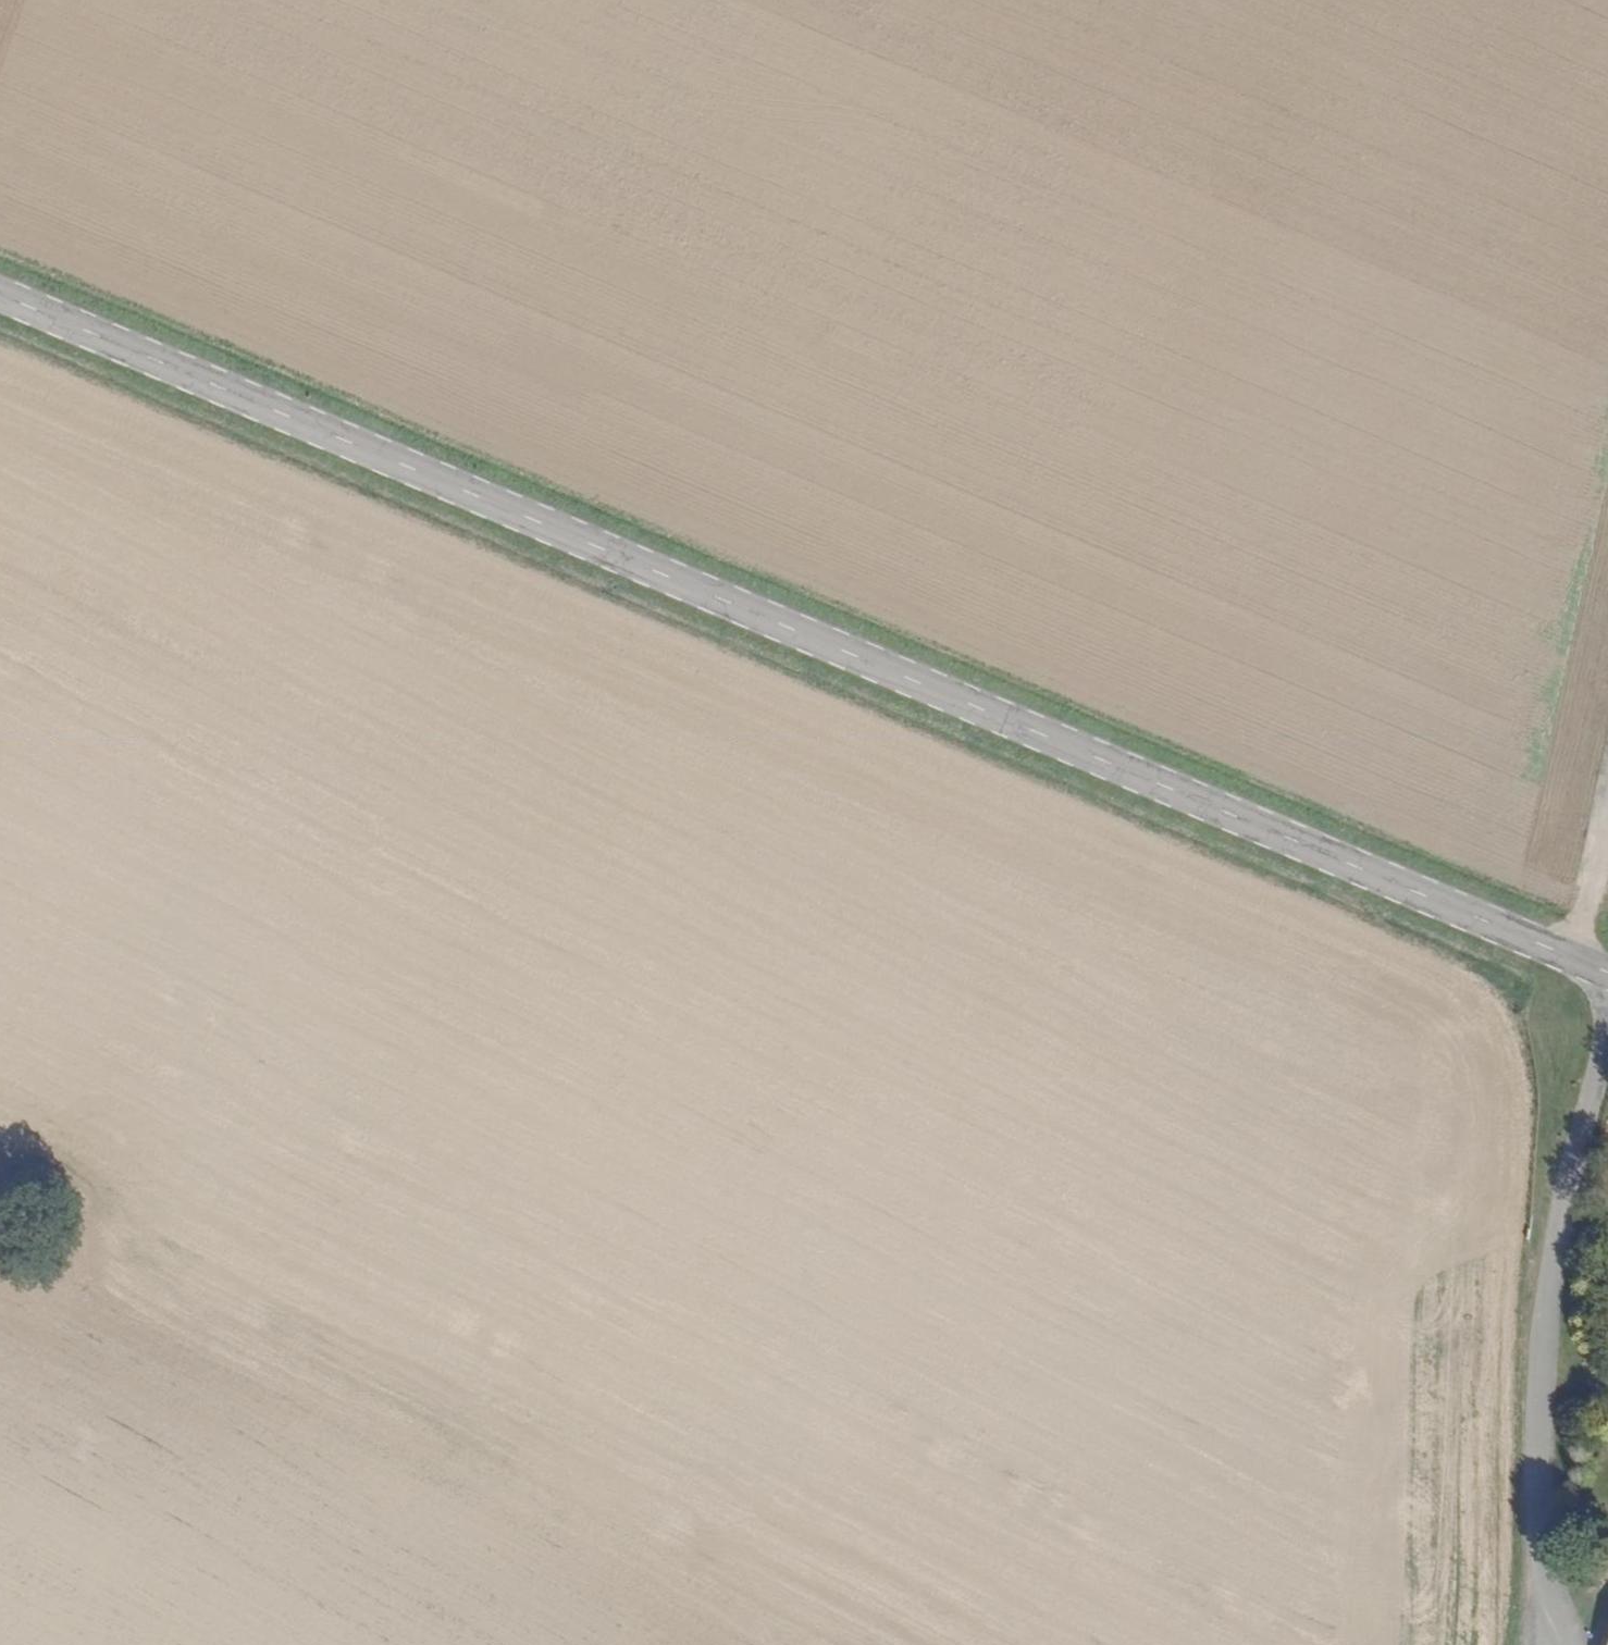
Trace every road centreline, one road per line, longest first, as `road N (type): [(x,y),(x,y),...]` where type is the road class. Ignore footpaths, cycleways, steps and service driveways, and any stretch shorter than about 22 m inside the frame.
road 1 (secondary): [(0,296),(1607,976)]
road 2 (track): [(1607,791),(1567,959)]

